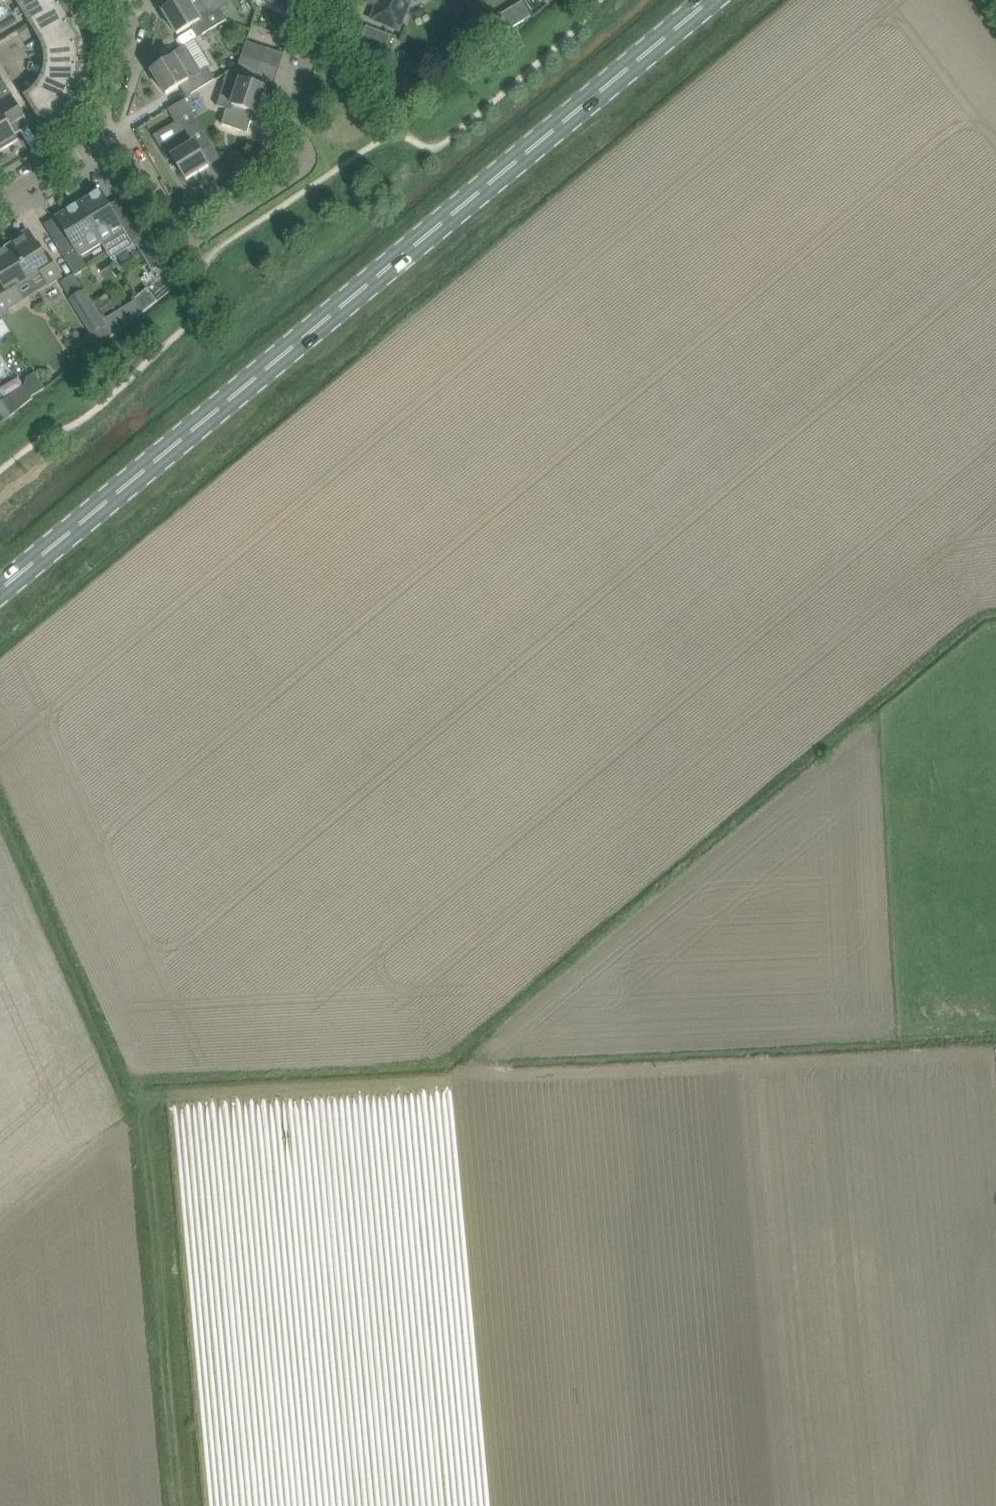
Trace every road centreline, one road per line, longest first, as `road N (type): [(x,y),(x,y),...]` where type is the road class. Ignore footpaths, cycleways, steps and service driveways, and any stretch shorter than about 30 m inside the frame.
road 1 (primary): [(0,590),(711,0)]
road 2 (residential): [(106,126),(174,223),(185,235),(209,233),(303,172),(308,155),(293,120),(330,0)]
road 3 (residential): [(0,202),(96,144),(106,126)]
road 4 (residential): [(123,0),(132,38),(106,126)]

